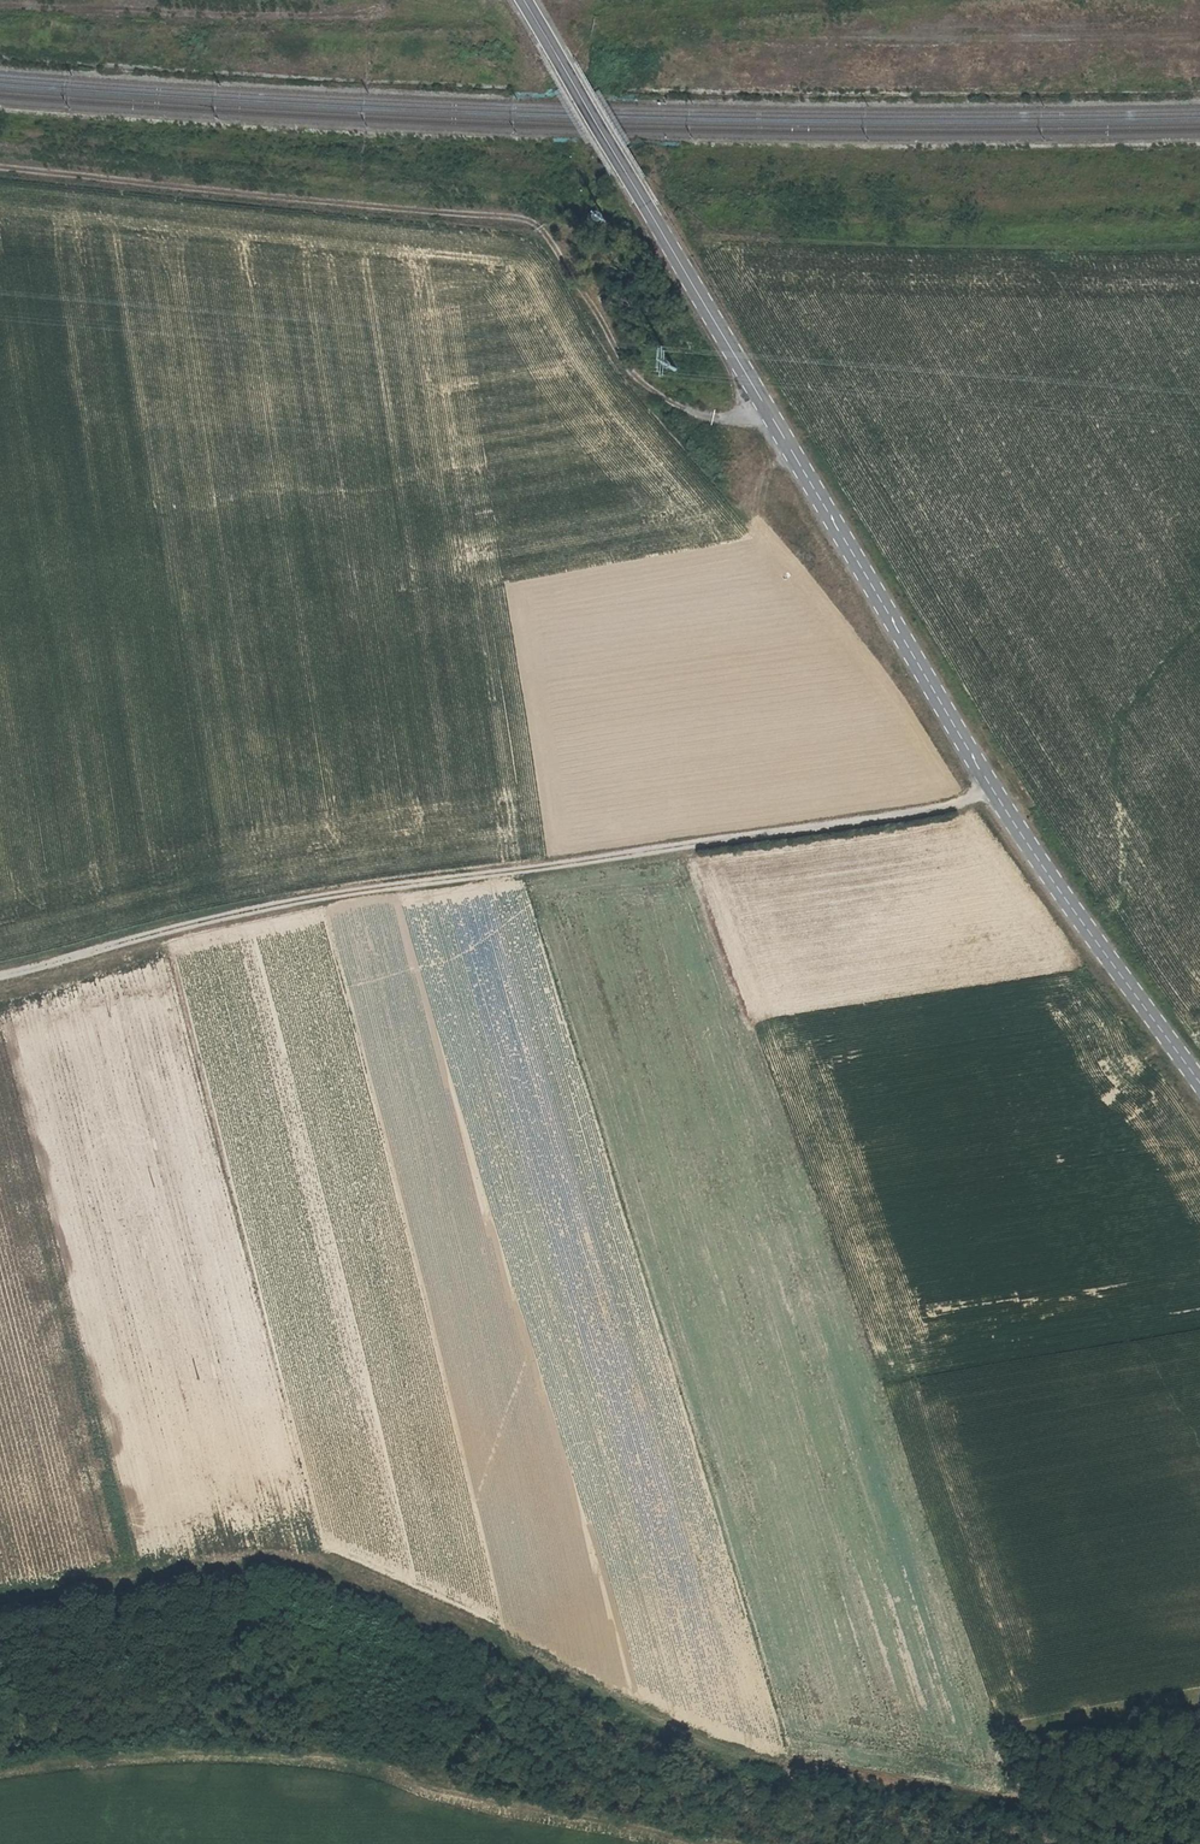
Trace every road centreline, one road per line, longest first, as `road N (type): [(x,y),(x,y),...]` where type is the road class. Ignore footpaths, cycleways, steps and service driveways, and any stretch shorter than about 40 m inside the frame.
road 1 (tertiary): [(1199,1085),(996,788),(524,0)]
road 2 (track): [(0,975),(262,908),(842,829),(954,807),(996,788)]

